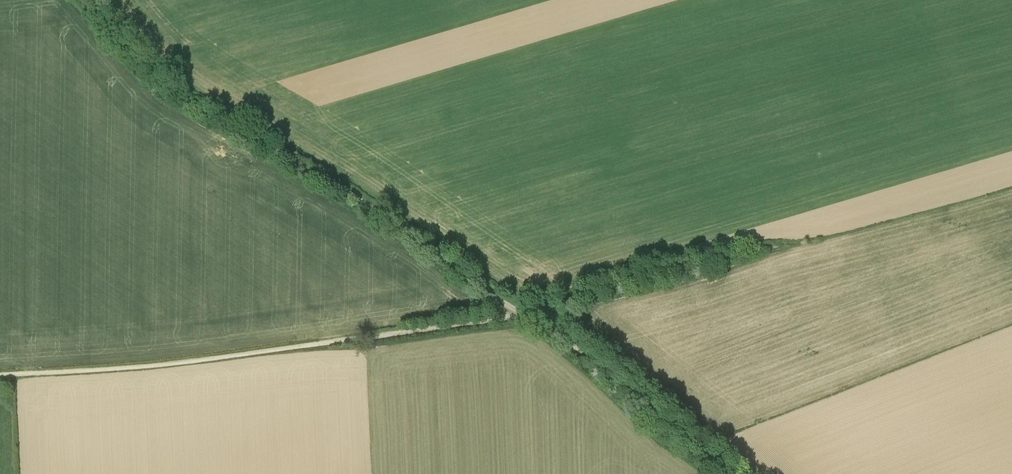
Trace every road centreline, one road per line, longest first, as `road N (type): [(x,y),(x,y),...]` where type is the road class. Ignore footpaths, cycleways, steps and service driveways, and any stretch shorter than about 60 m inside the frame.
road 1 (track): [(89,0),(173,92),(342,190),(517,313)]
road 2 (track): [(590,318),(533,315),(991,190)]
road 3 (track): [(0,375),(193,362),(517,313)]
road 4 (track): [(517,313),(543,322),(602,366),(727,473)]

